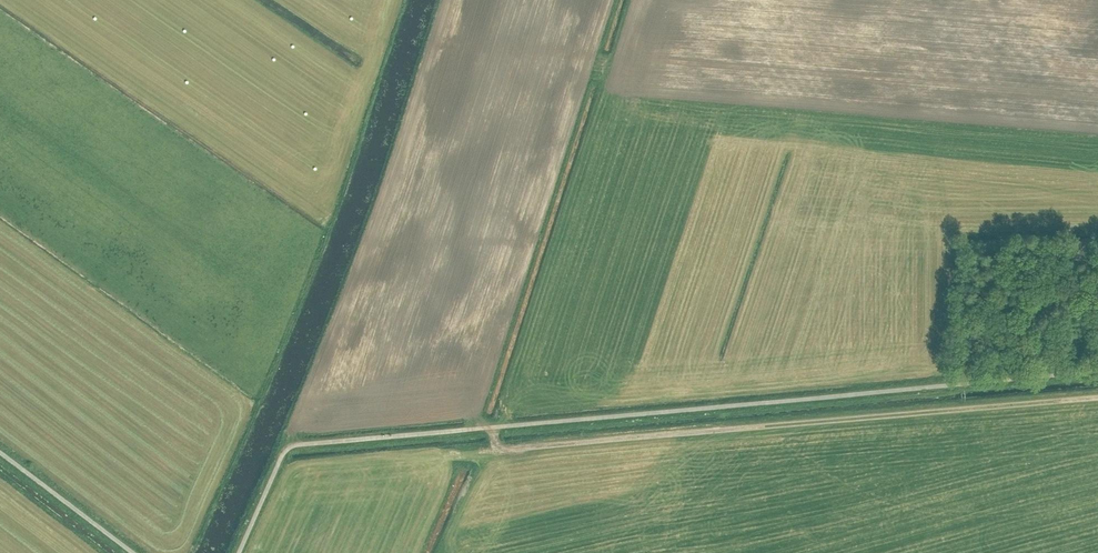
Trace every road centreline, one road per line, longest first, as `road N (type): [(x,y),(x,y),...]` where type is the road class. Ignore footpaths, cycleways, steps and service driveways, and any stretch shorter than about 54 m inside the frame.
road 1 (track): [(496,451),(1097,399)]

